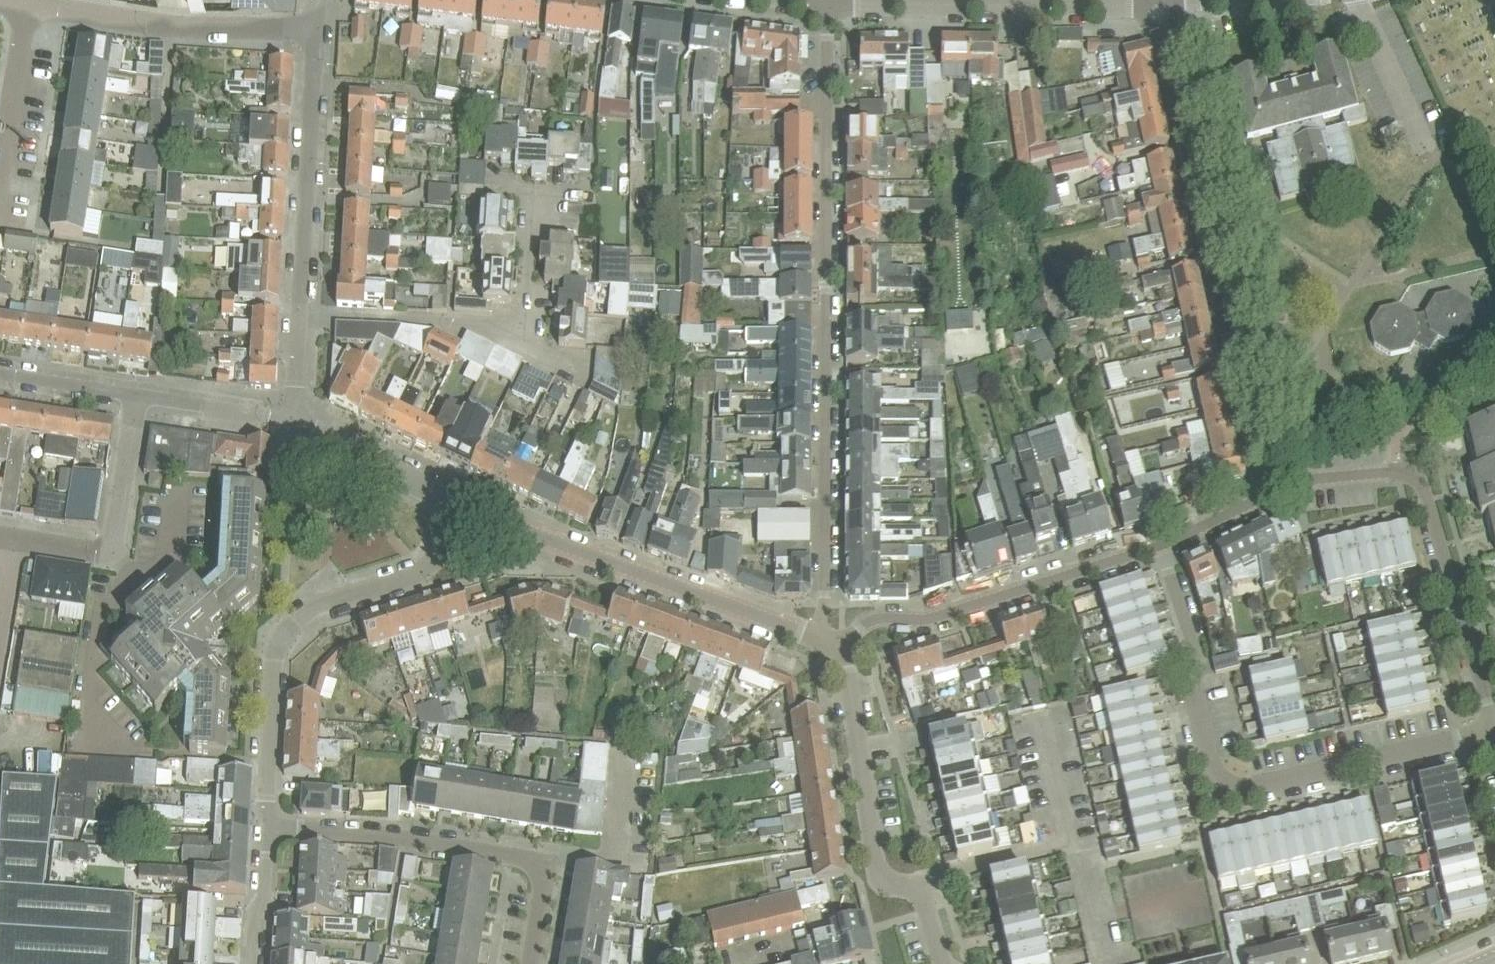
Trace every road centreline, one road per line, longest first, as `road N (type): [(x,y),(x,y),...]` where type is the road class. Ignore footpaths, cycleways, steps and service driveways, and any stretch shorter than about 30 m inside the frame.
road 1 (unclassified): [(825,1),(825,605),(816,636)]
road 2 (residential): [(1492,731),(1257,785),(1223,779),(1208,753),(1191,679),(1198,657),(1160,544)]
road 3 (unclassified): [(1265,494),(1157,3)]
road 4 (residential): [(461,504),(434,560),(324,602),(281,636),(266,793),(272,826)]
road 5 (residential): [(1489,719),(1418,479),(1400,470),(1325,476),(1265,494)]
road 6 (unclassified): [(461,504),(816,636)]
road 7 (unclassified): [(835,643),(848,672),(880,874),(921,895),(944,963)]
road 8 (residential): [(1160,544),(931,617),(877,617),(835,643)]
road 9 (unclassified): [(825,1),(1157,3)]
road 10 (unclassified): [(317,26),(162,24),(27,3)]
road 11 (unclassified): [(299,313),(317,26)]
road 12 (residential): [(543,863),(412,838),(272,826)]
road 13 (unclassified): [(14,538),(93,550),(112,544),(135,394)]
road 14 (unclassified): [(506,332),(299,313)]
road 15 (unclassified): [(293,418),(461,504)]
road 16 (unclassified): [(624,746),(612,848),(596,858),(559,853),(543,863)]
road 17 (unclassified): [(0,176),(27,3)]
road 18 (unclassified): [(135,394),(293,418)]
road 19 (unclassified): [(533,194),(525,318),(506,332)]
road 20 (residential): [(272,826),(252,963)]
road 21 (unclassified): [(0,373),(135,394)]

